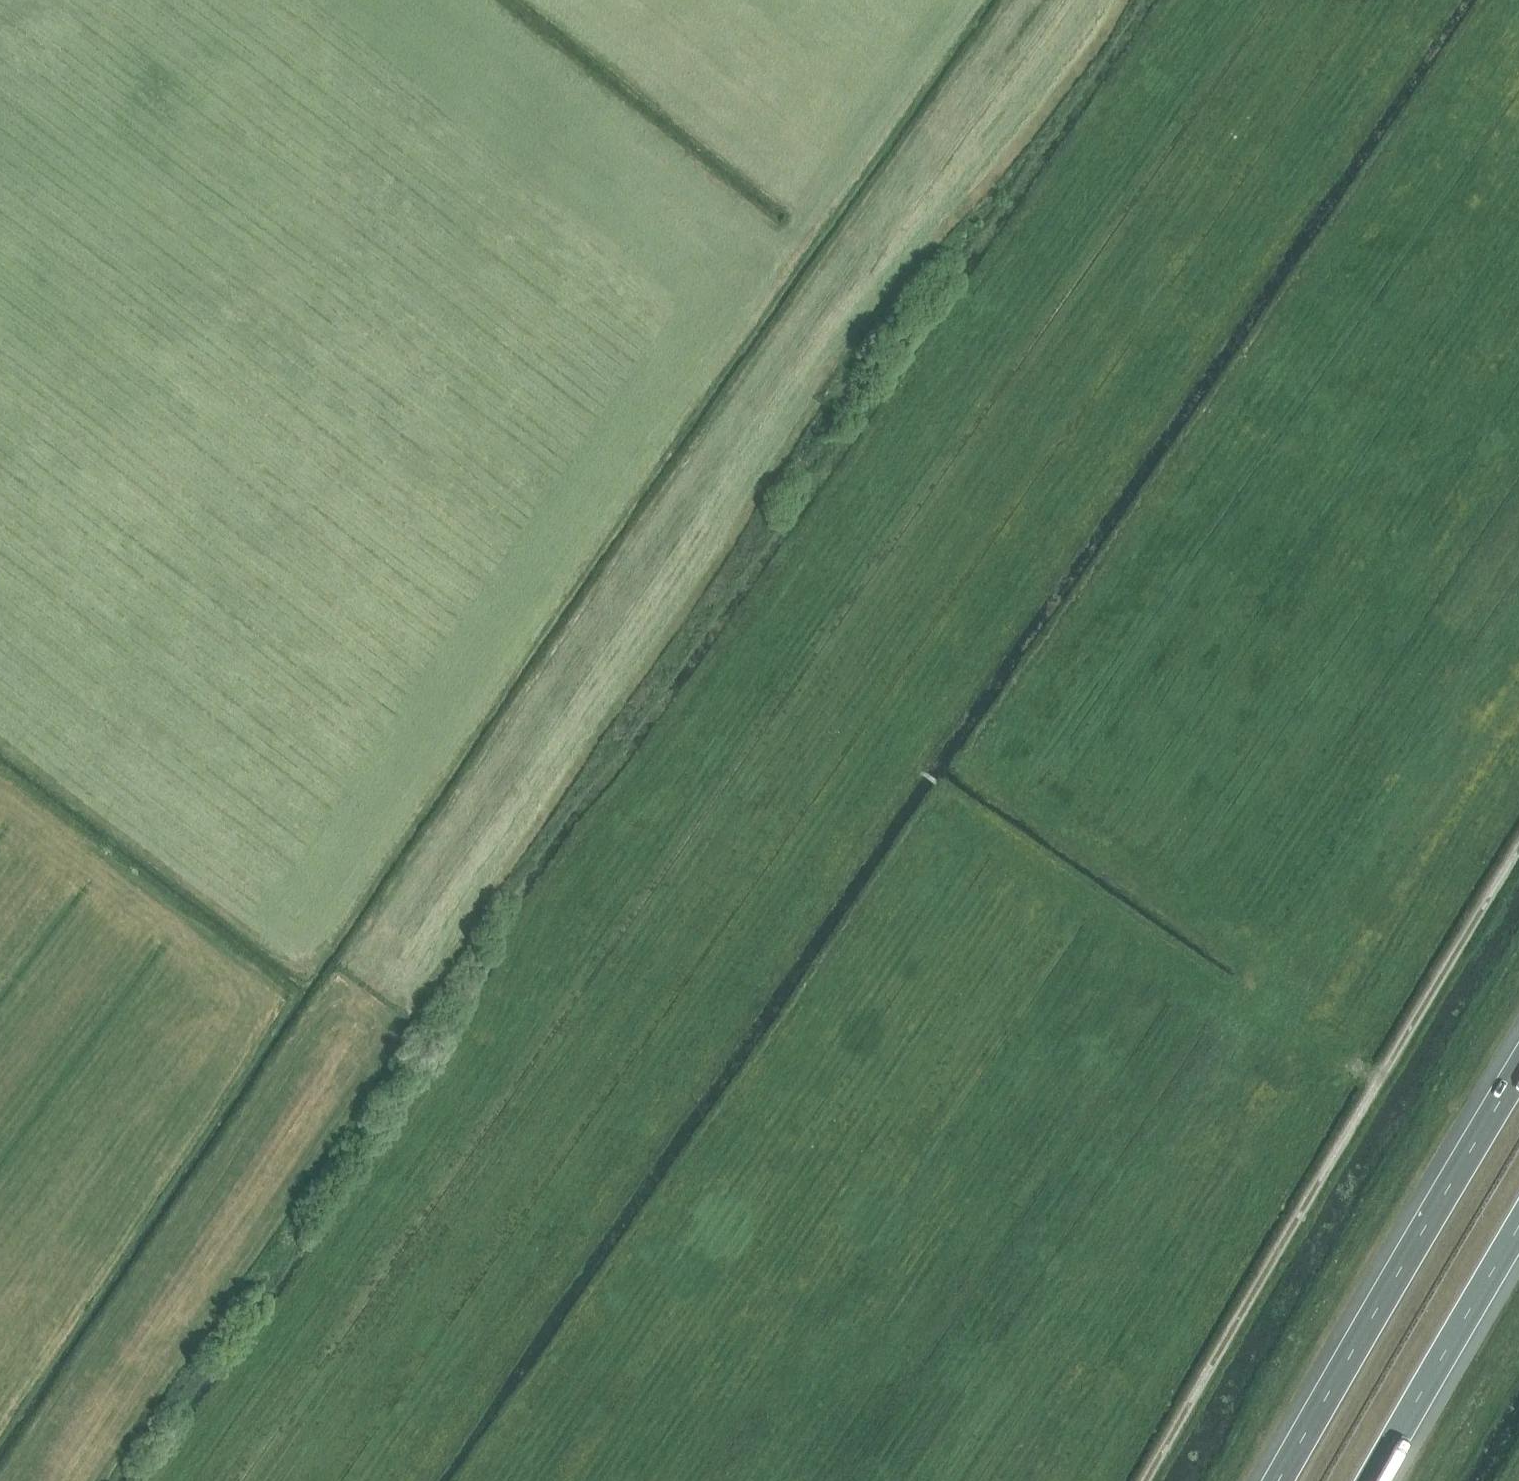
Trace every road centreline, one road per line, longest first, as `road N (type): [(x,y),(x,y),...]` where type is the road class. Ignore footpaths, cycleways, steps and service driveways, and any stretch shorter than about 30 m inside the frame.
road 1 (unclassified): [(1133,1480),(1290,1212),(1518,853)]
road 2 (motorway): [(1518,1056),(1277,1480)]
road 3 (motorway): [(1374,1480),(1518,1233)]

